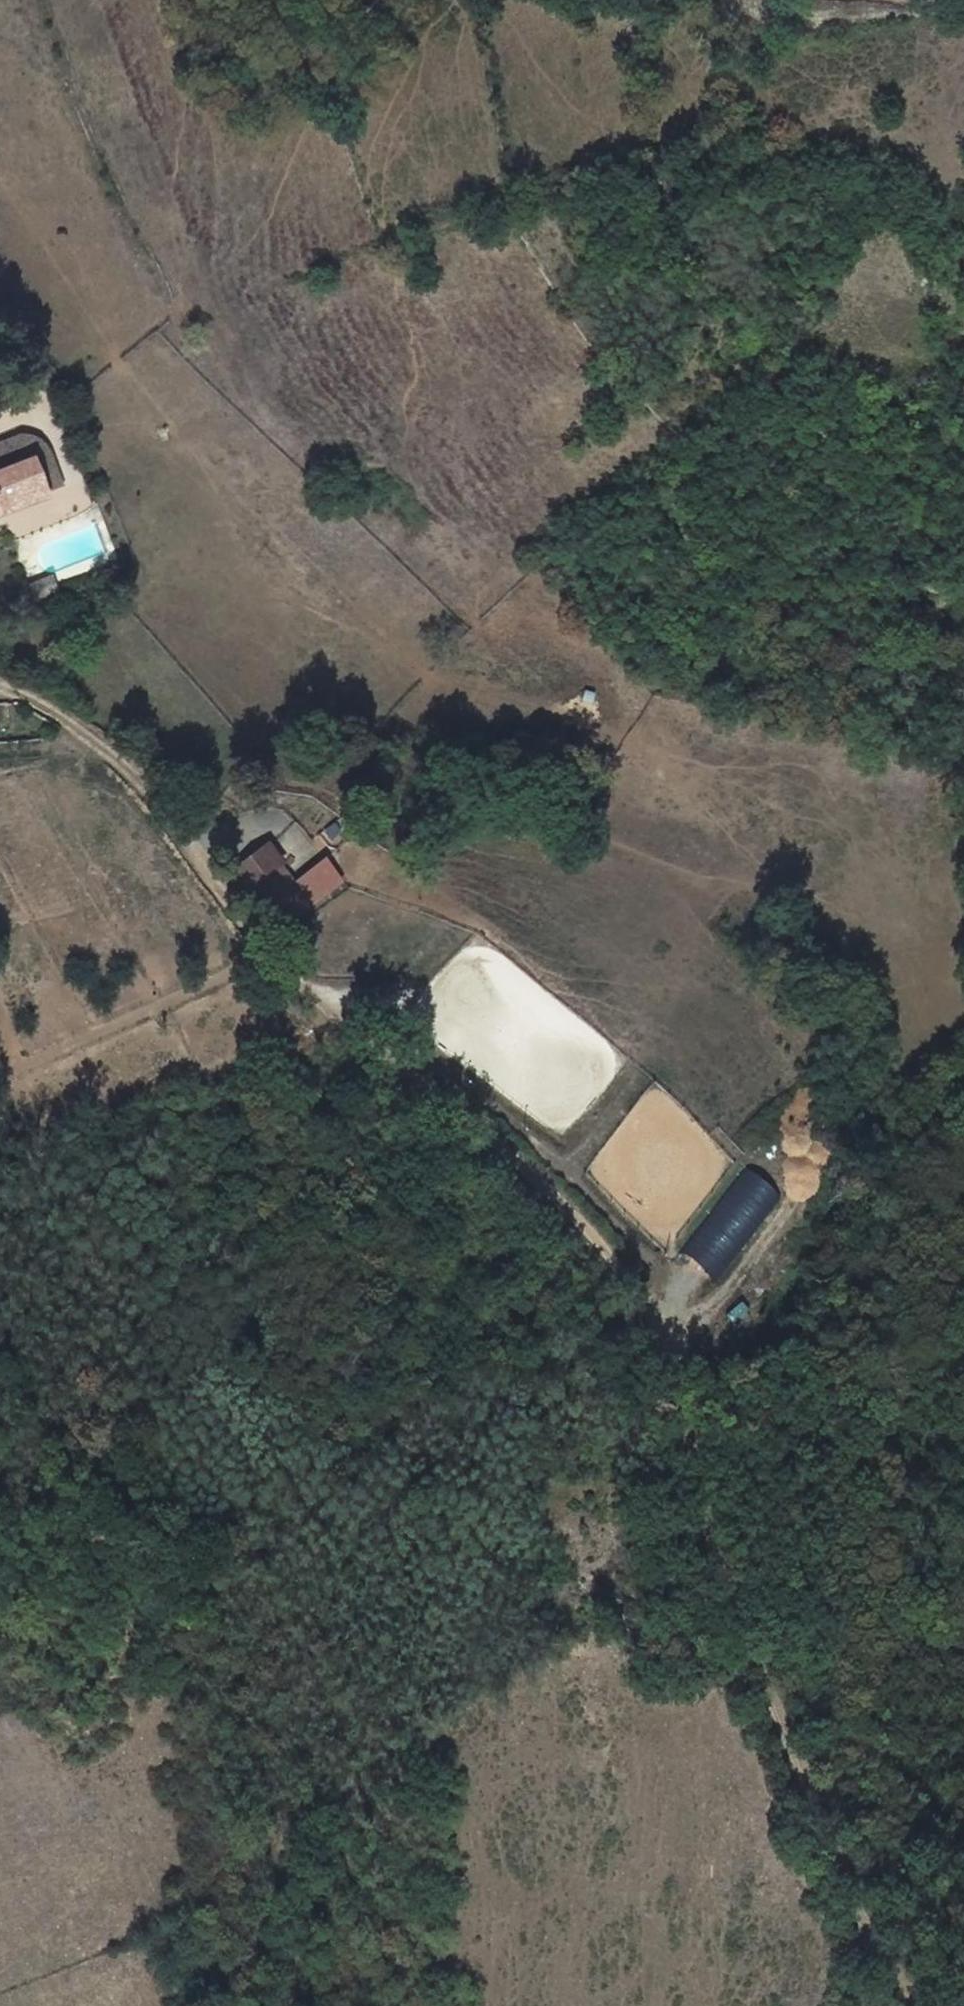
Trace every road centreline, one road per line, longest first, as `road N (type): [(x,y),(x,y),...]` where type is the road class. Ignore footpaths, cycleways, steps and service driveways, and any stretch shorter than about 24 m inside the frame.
road 1 (track): [(0,686),(54,712),(118,761),(298,982),(379,1064),(506,1156),(579,1233),(645,1325),(686,1419),(747,1645),(844,1885),(886,1966),(925,2005)]

